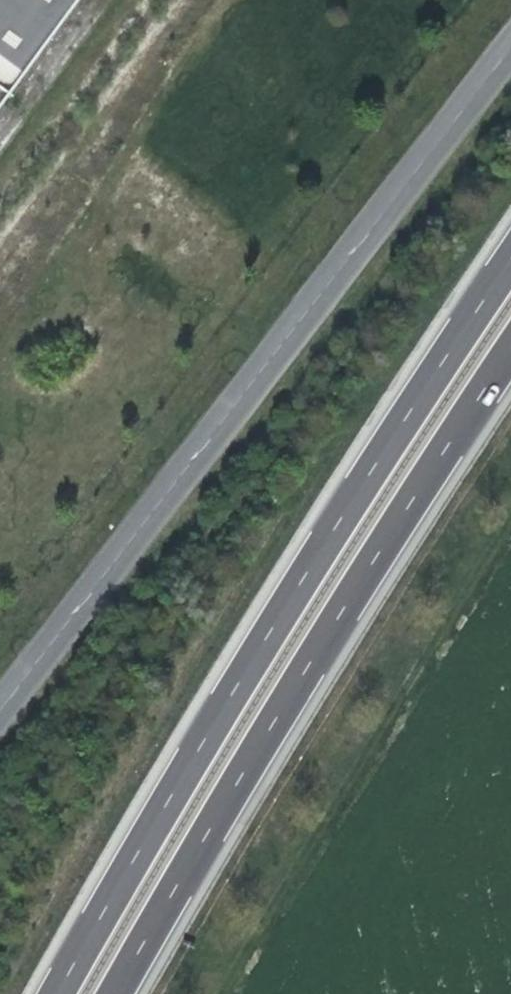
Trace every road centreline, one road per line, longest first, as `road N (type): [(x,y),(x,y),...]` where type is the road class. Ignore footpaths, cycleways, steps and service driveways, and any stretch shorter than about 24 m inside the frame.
road 1 (motorway): [(510,252),(276,611),(51,993)]
road 2 (secondary): [(510,40),(0,702)]
road 3 (motorway): [(109,993),(510,339)]

